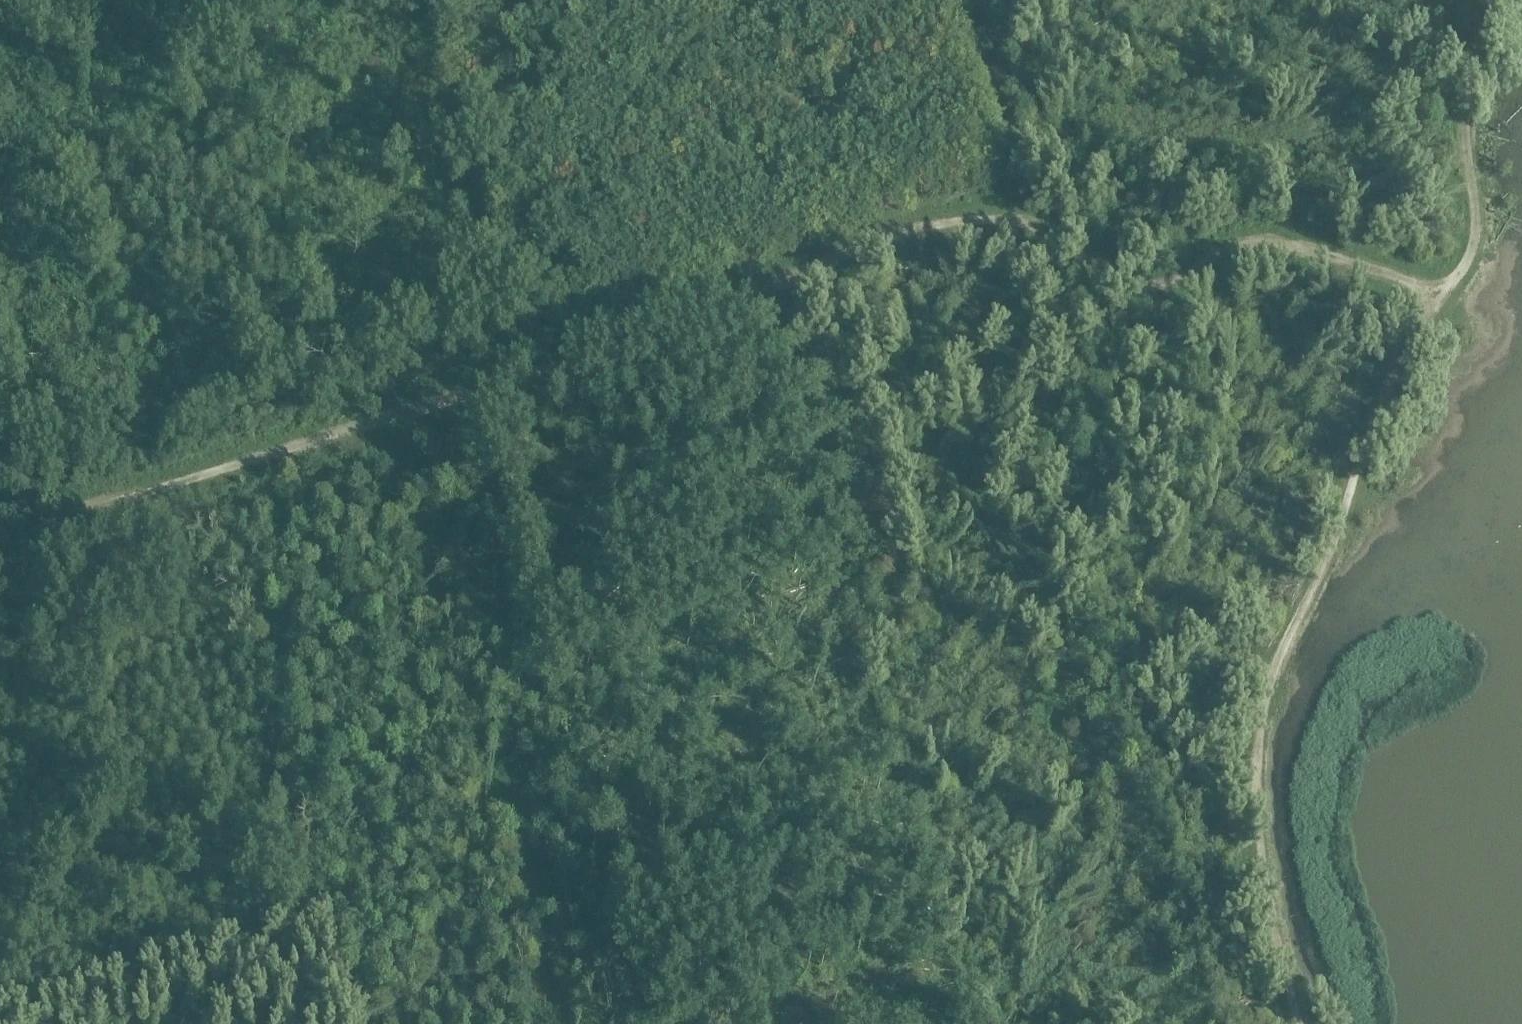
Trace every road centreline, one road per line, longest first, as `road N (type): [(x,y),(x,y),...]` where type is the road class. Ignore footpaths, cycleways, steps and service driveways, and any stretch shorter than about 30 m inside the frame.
road 1 (track): [(1491,0),(1472,244),(1426,300),(1244,742),(1230,812),(1288,1023)]

